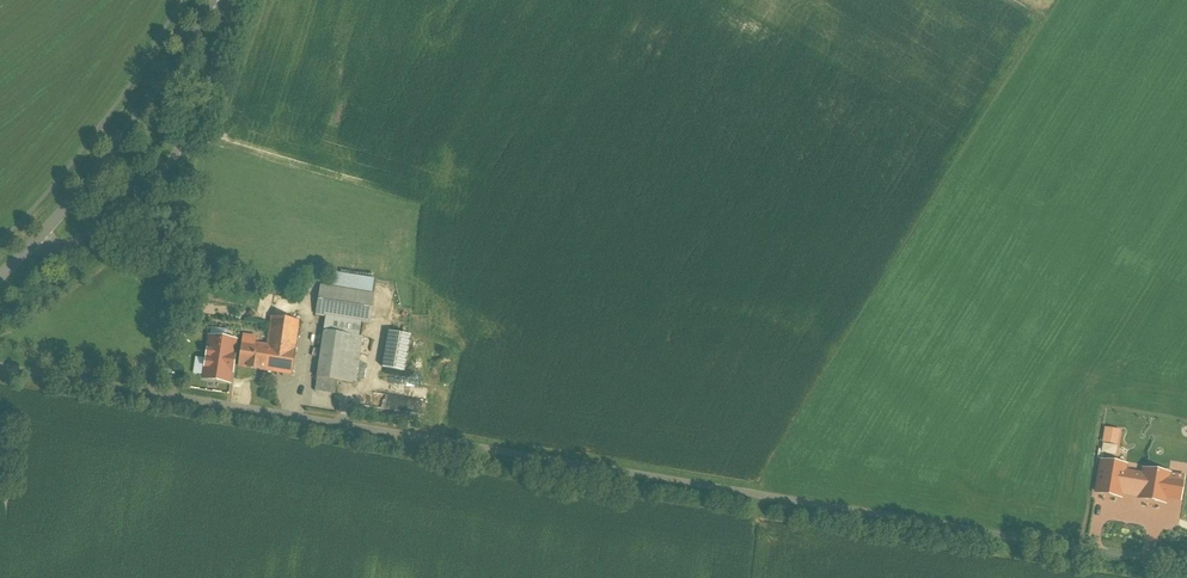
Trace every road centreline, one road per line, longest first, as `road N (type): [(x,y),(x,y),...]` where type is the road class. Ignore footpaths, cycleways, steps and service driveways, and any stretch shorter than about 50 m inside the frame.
road 1 (unclassified): [(0,366),(1186,573)]
road 2 (tertiary): [(0,276),(101,166),(211,0)]

